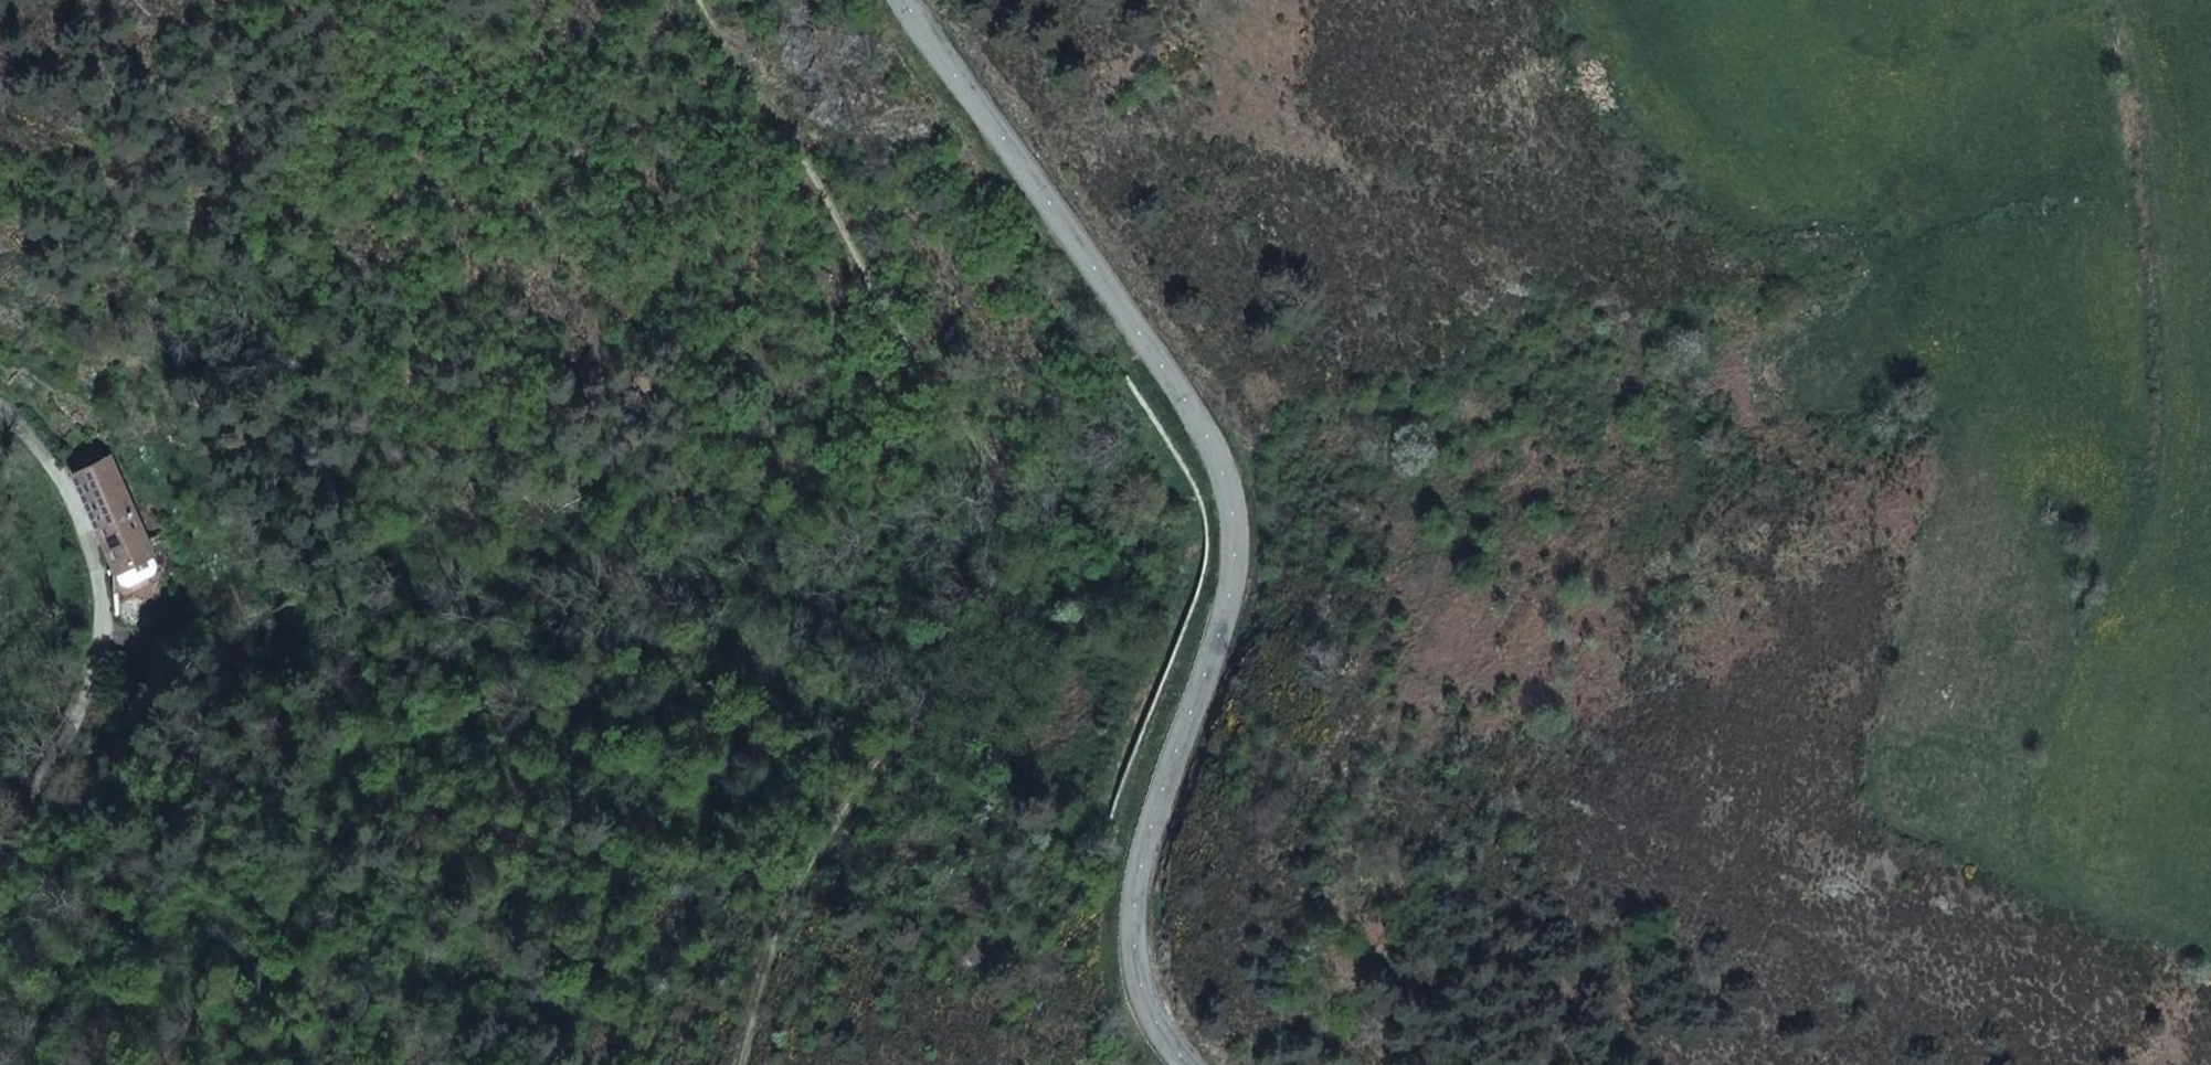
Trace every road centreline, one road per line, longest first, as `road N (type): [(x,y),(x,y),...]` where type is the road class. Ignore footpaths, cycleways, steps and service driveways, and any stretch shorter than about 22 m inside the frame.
road 1 (tertiary): [(901,0),(1222,434),(1245,573),(1146,858),(1130,972),(1177,1064)]
road 2 (unclassified): [(0,846),(90,686),(101,630),(98,575),(81,522),(56,470),(0,413)]

